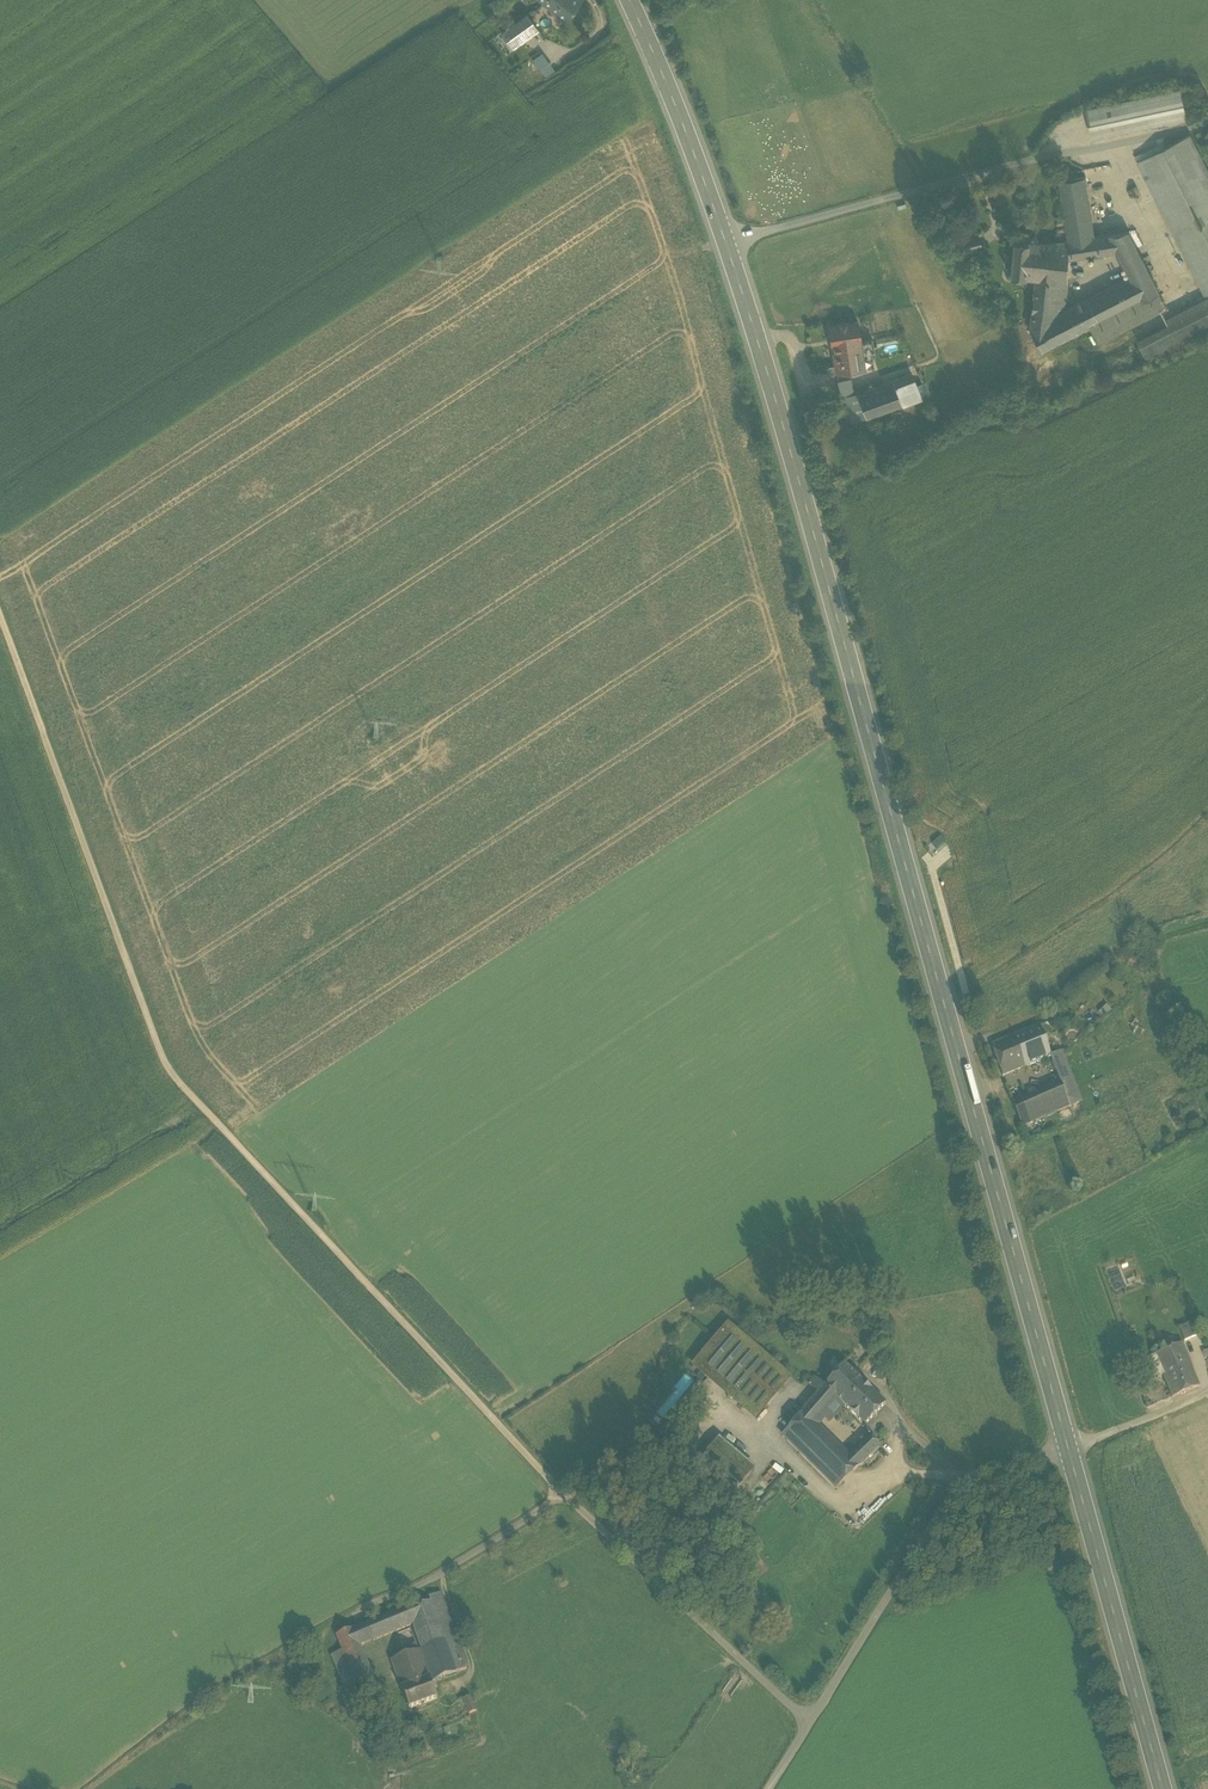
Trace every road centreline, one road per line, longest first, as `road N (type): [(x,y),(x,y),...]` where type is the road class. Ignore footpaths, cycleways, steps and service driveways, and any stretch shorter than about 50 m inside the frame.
road 1 (unclassified): [(809,1723),(565,1495),(166,1068),(0,615)]
road 2 (secondary): [(728,241),(1063,1450)]
road 3 (track): [(565,1495),(442,1573),(256,1665),(83,1788)]
road 4 (unclassified): [(1207,121),(728,241)]
road 5 (unclassified): [(1063,1450),(980,1471),(946,1497),(809,1723)]
road 6 (secondary): [(1063,1450),(1165,1788)]
road 7 (secondary): [(629,0),(728,241)]
road 8 (unclassified): [(1063,1450),(1207,1393)]

